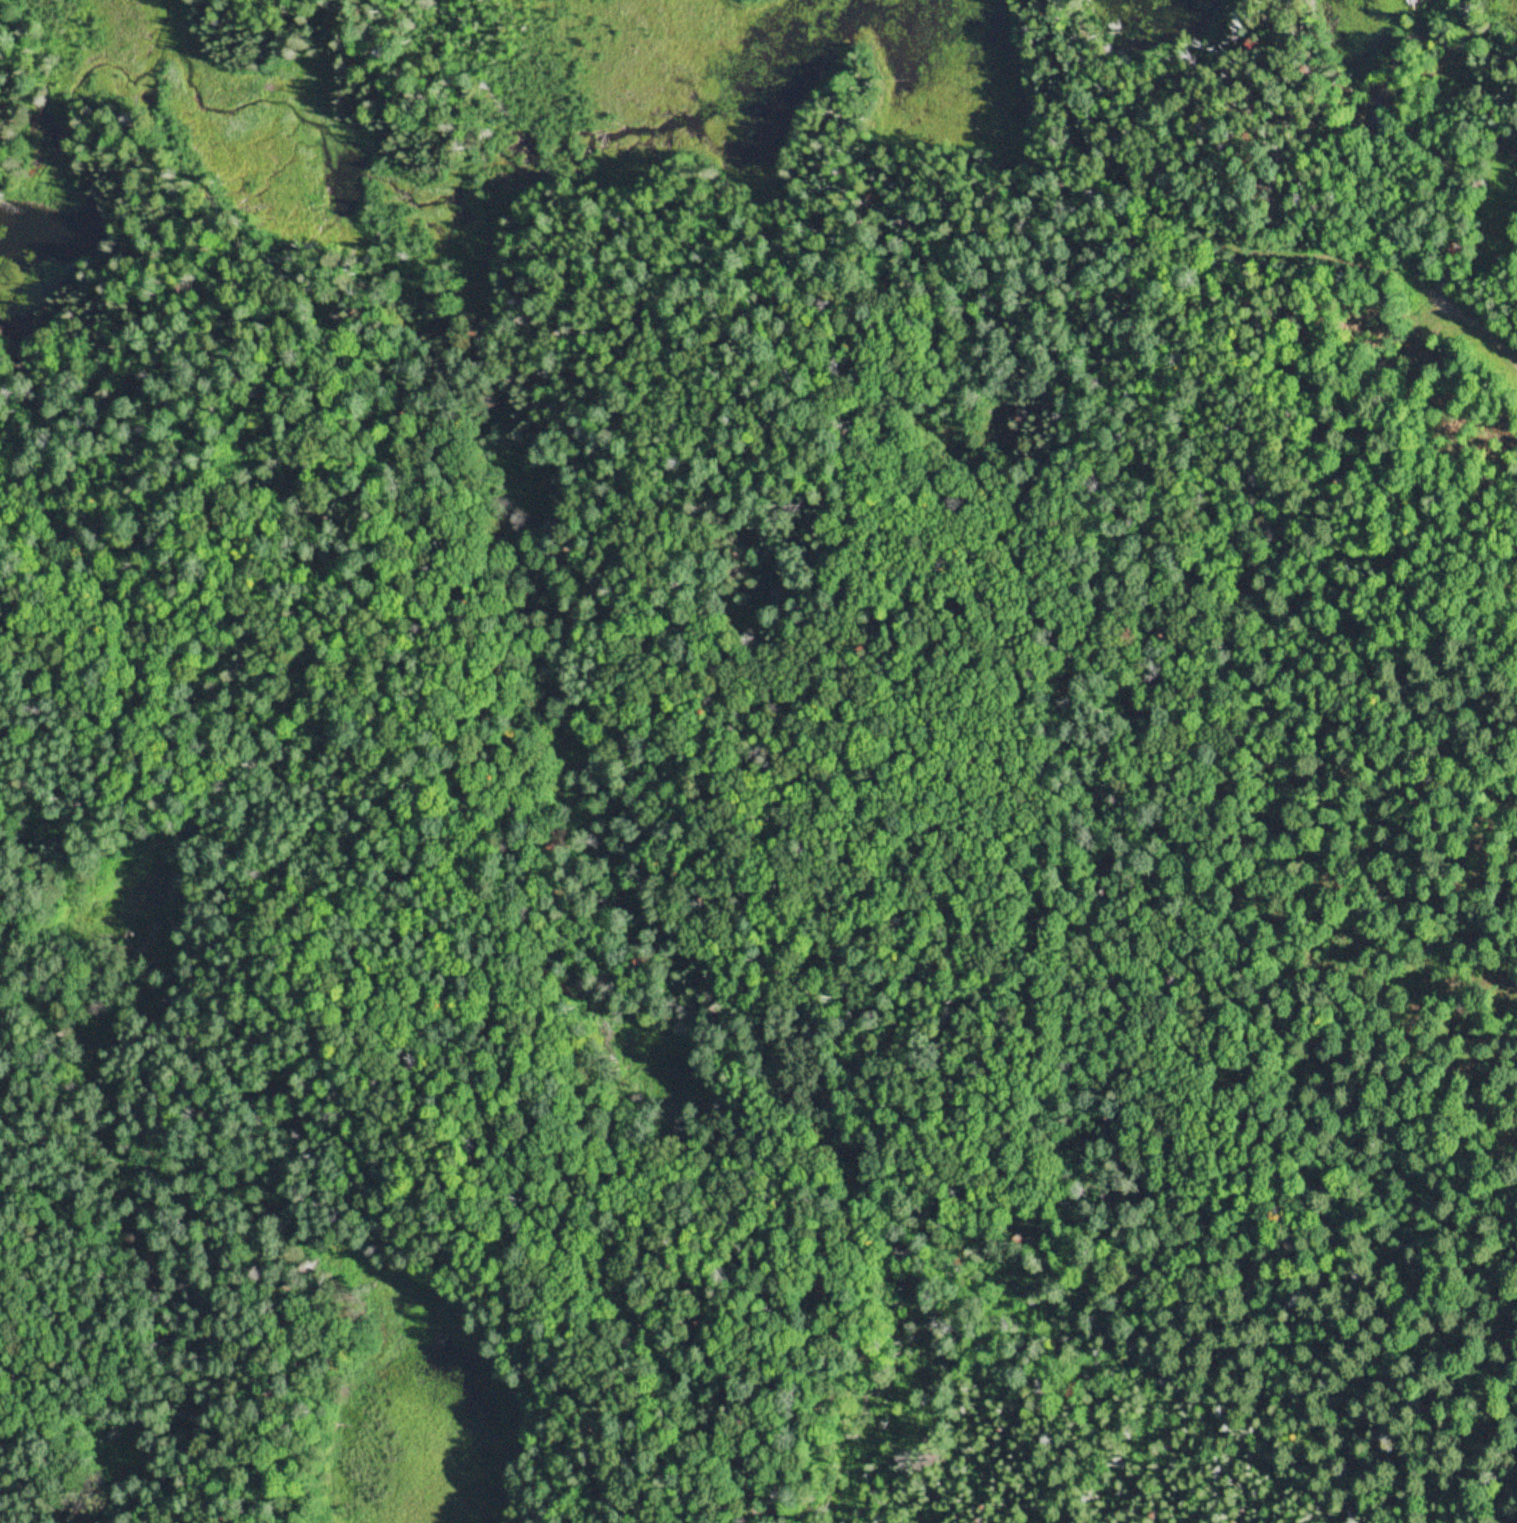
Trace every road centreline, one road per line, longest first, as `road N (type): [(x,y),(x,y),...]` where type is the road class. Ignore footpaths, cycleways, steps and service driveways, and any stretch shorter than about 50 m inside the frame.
road 1 (track): [(1046,0),(1082,127),(1110,174),(1179,229),(1251,253),(1334,255),(1381,267),(1436,302)]

